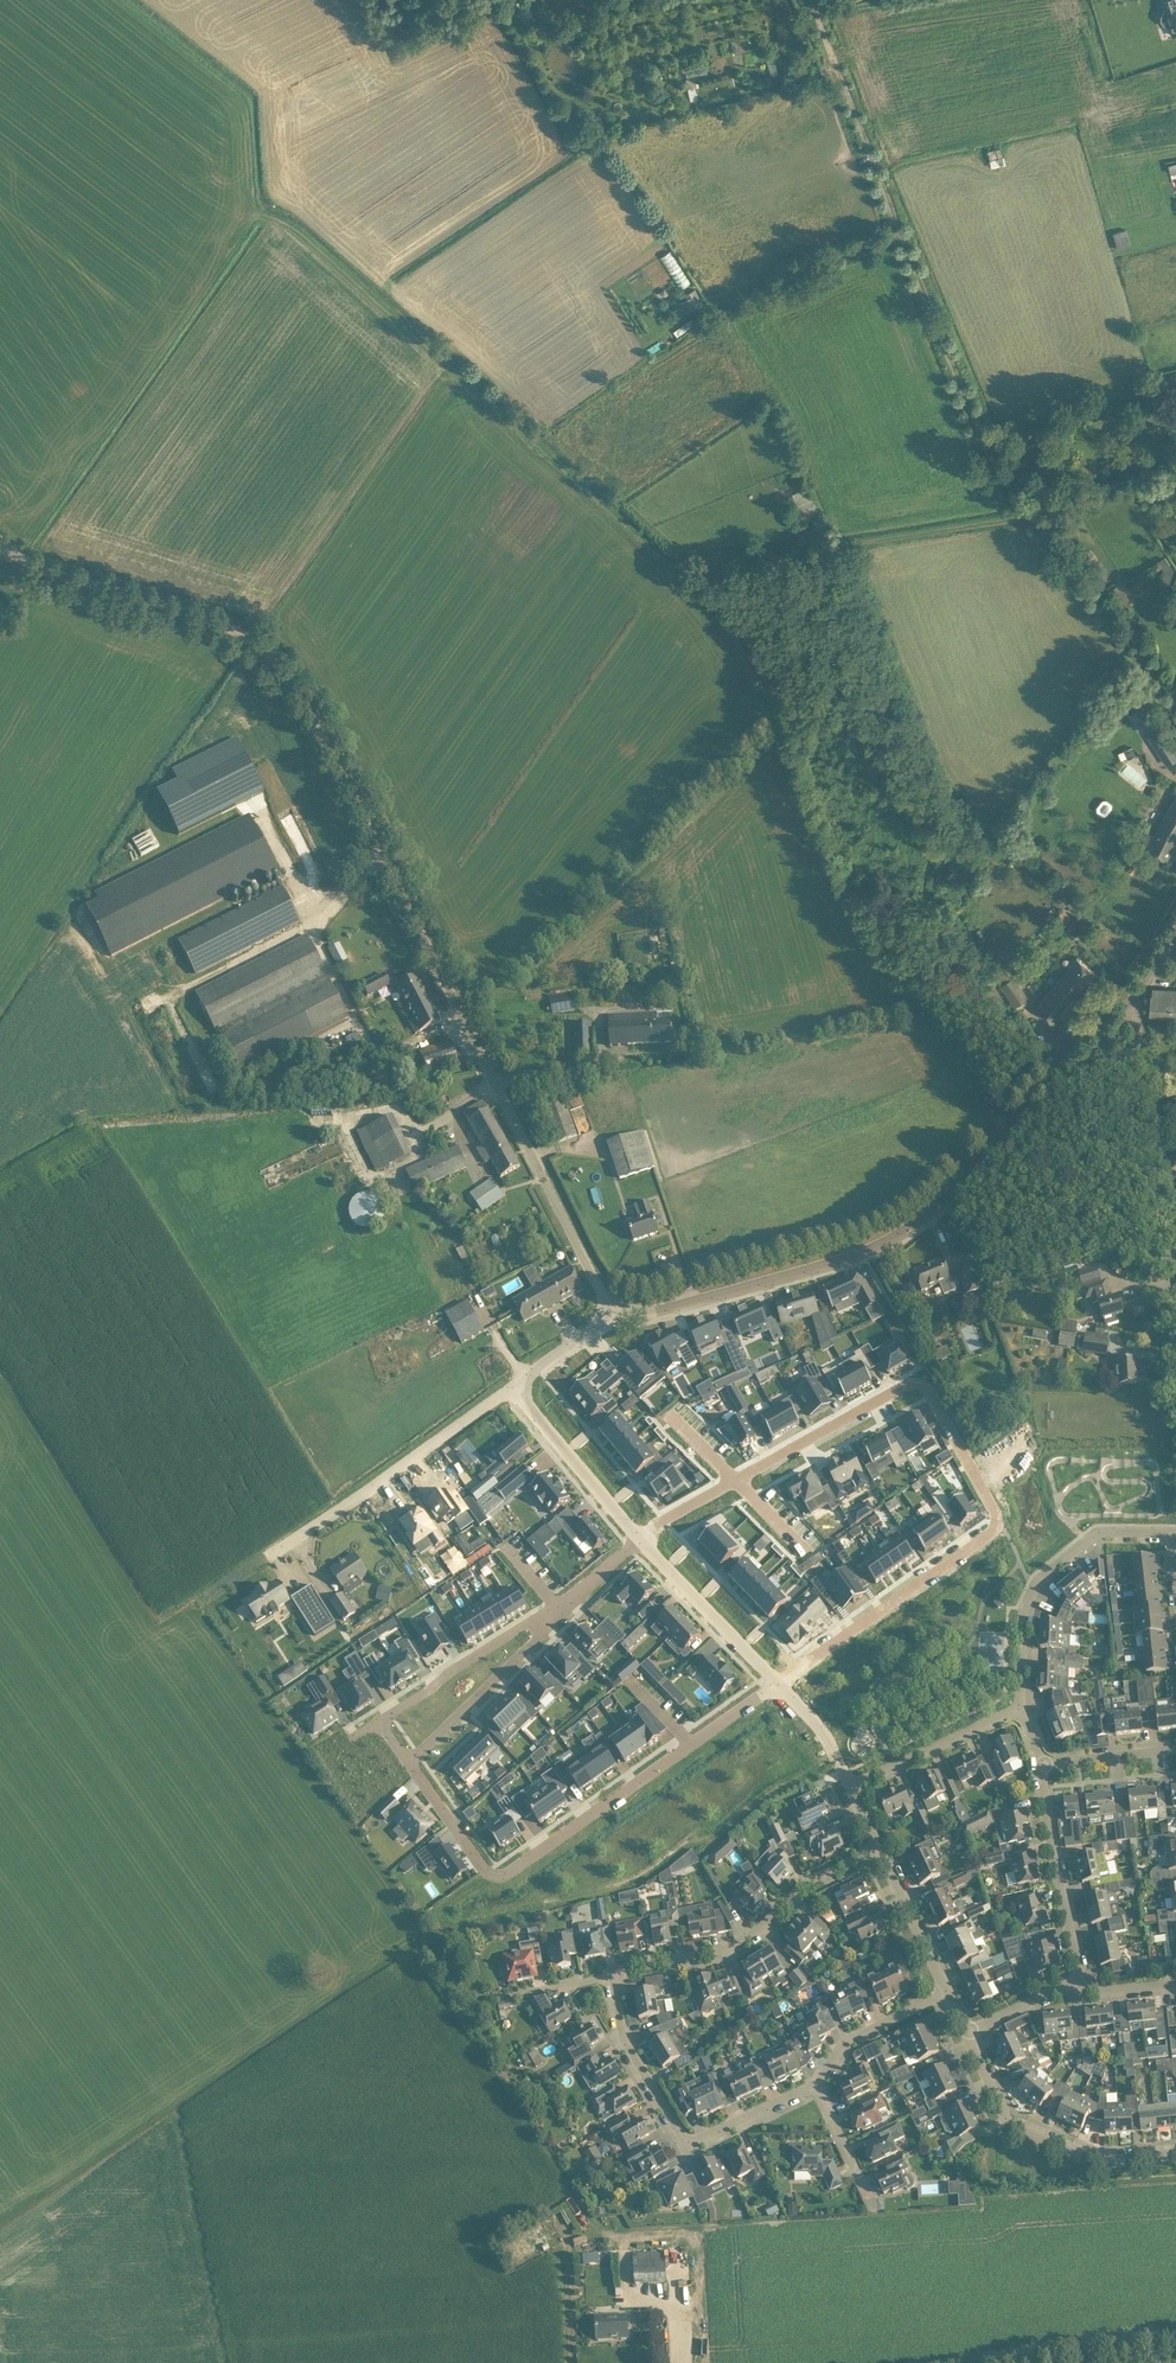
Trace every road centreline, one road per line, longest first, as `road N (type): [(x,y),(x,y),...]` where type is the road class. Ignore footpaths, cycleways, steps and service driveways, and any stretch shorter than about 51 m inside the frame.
road 1 (unclassified): [(576,1244),(377,846),(270,653),(214,616),(39,564),(0,542)]
road 2 (track): [(810,0),(972,415),(1175,721)]
road 3 (residential): [(639,1544),(908,1390),(930,1394),(995,1511),(990,1533),(778,1684)]
road 4 (unclassified): [(613,1310),(651,1310),(858,1251),(894,1232),(972,1171),(1123,1004)]
road 5 (residential): [(778,1684),(510,1870),(482,1868),(410,1766)]
road 6 (track): [(1028,505),(671,557)]
road 7 (unclassified): [(1174,1338),(1143,1057),(1123,1004)]
road 8 (residential): [(815,2084),(689,2140),(624,2040),(620,1974)]
road 9 (residential): [(620,1974),(727,1949),(763,1928),(803,1884),(879,1847)]
road 10 (unclassified): [(272,1554),(512,1387)]
road 11 (residential): [(1021,1708),(1023,1610),(1038,1580),(1101,1533),(1171,1533)]
road 12 (residential): [(1175,2154),(1097,2163),(1010,2123),(966,2032)]
road 13 (residential): [(1078,1983),(1042,1764)]
road 14 (residential): [(410,1766),(533,1643),(556,1607)]
road 15 (residential): [(556,1607),(380,1722)]
road 16 (track): [(1175,364),(972,415)]
road 17 (residential): [(512,1387),(639,1544)]
road 18 (residential): [(639,1544),(778,1684)]
road 19 (track): [(898,229),(715,296)]
road 20 (residential): [(851,1788),(1021,1708)]
road 21 (residential): [(948,1994),(846,2041),(815,2084)]
road 22 (residential): [(948,1994),(879,1847)]
road 23 (residential): [(877,2208),(815,2084)]
road 24 (residential): [(1042,1764),(1175,1749)]
road 25 (residential): [(778,1684),(819,1727),(851,1788)]
road 26 (unclassified): [(512,1387),(613,1310)]
road 27 (residential): [(966,2032),(1078,1983)]

